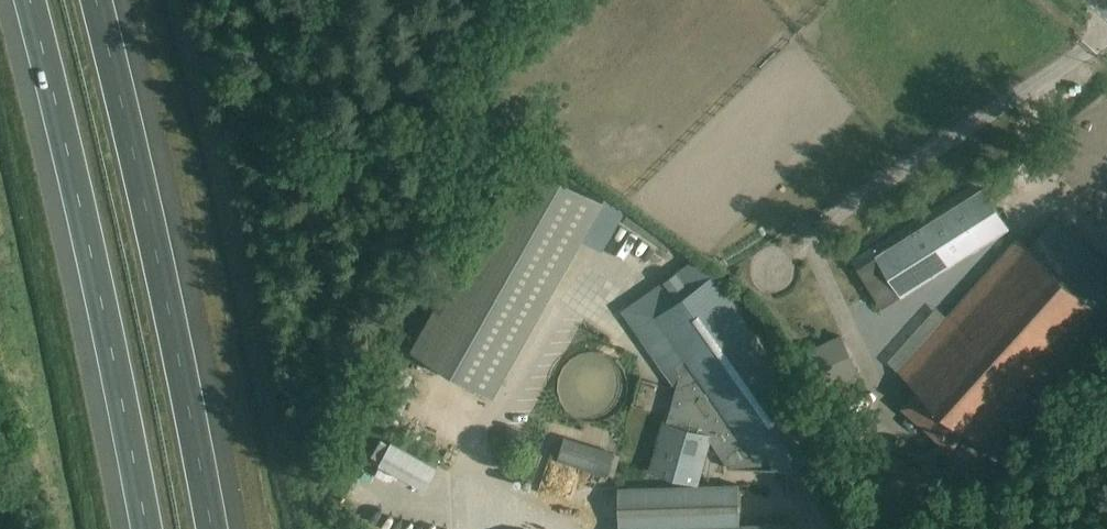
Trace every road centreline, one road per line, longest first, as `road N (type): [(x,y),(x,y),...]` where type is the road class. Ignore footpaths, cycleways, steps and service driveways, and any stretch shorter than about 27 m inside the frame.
road 1 (motorway): [(212,528),(95,0)]
road 2 (motorway): [(30,0),(145,528)]
road 3 (unclassified): [(1106,360),(959,528)]

